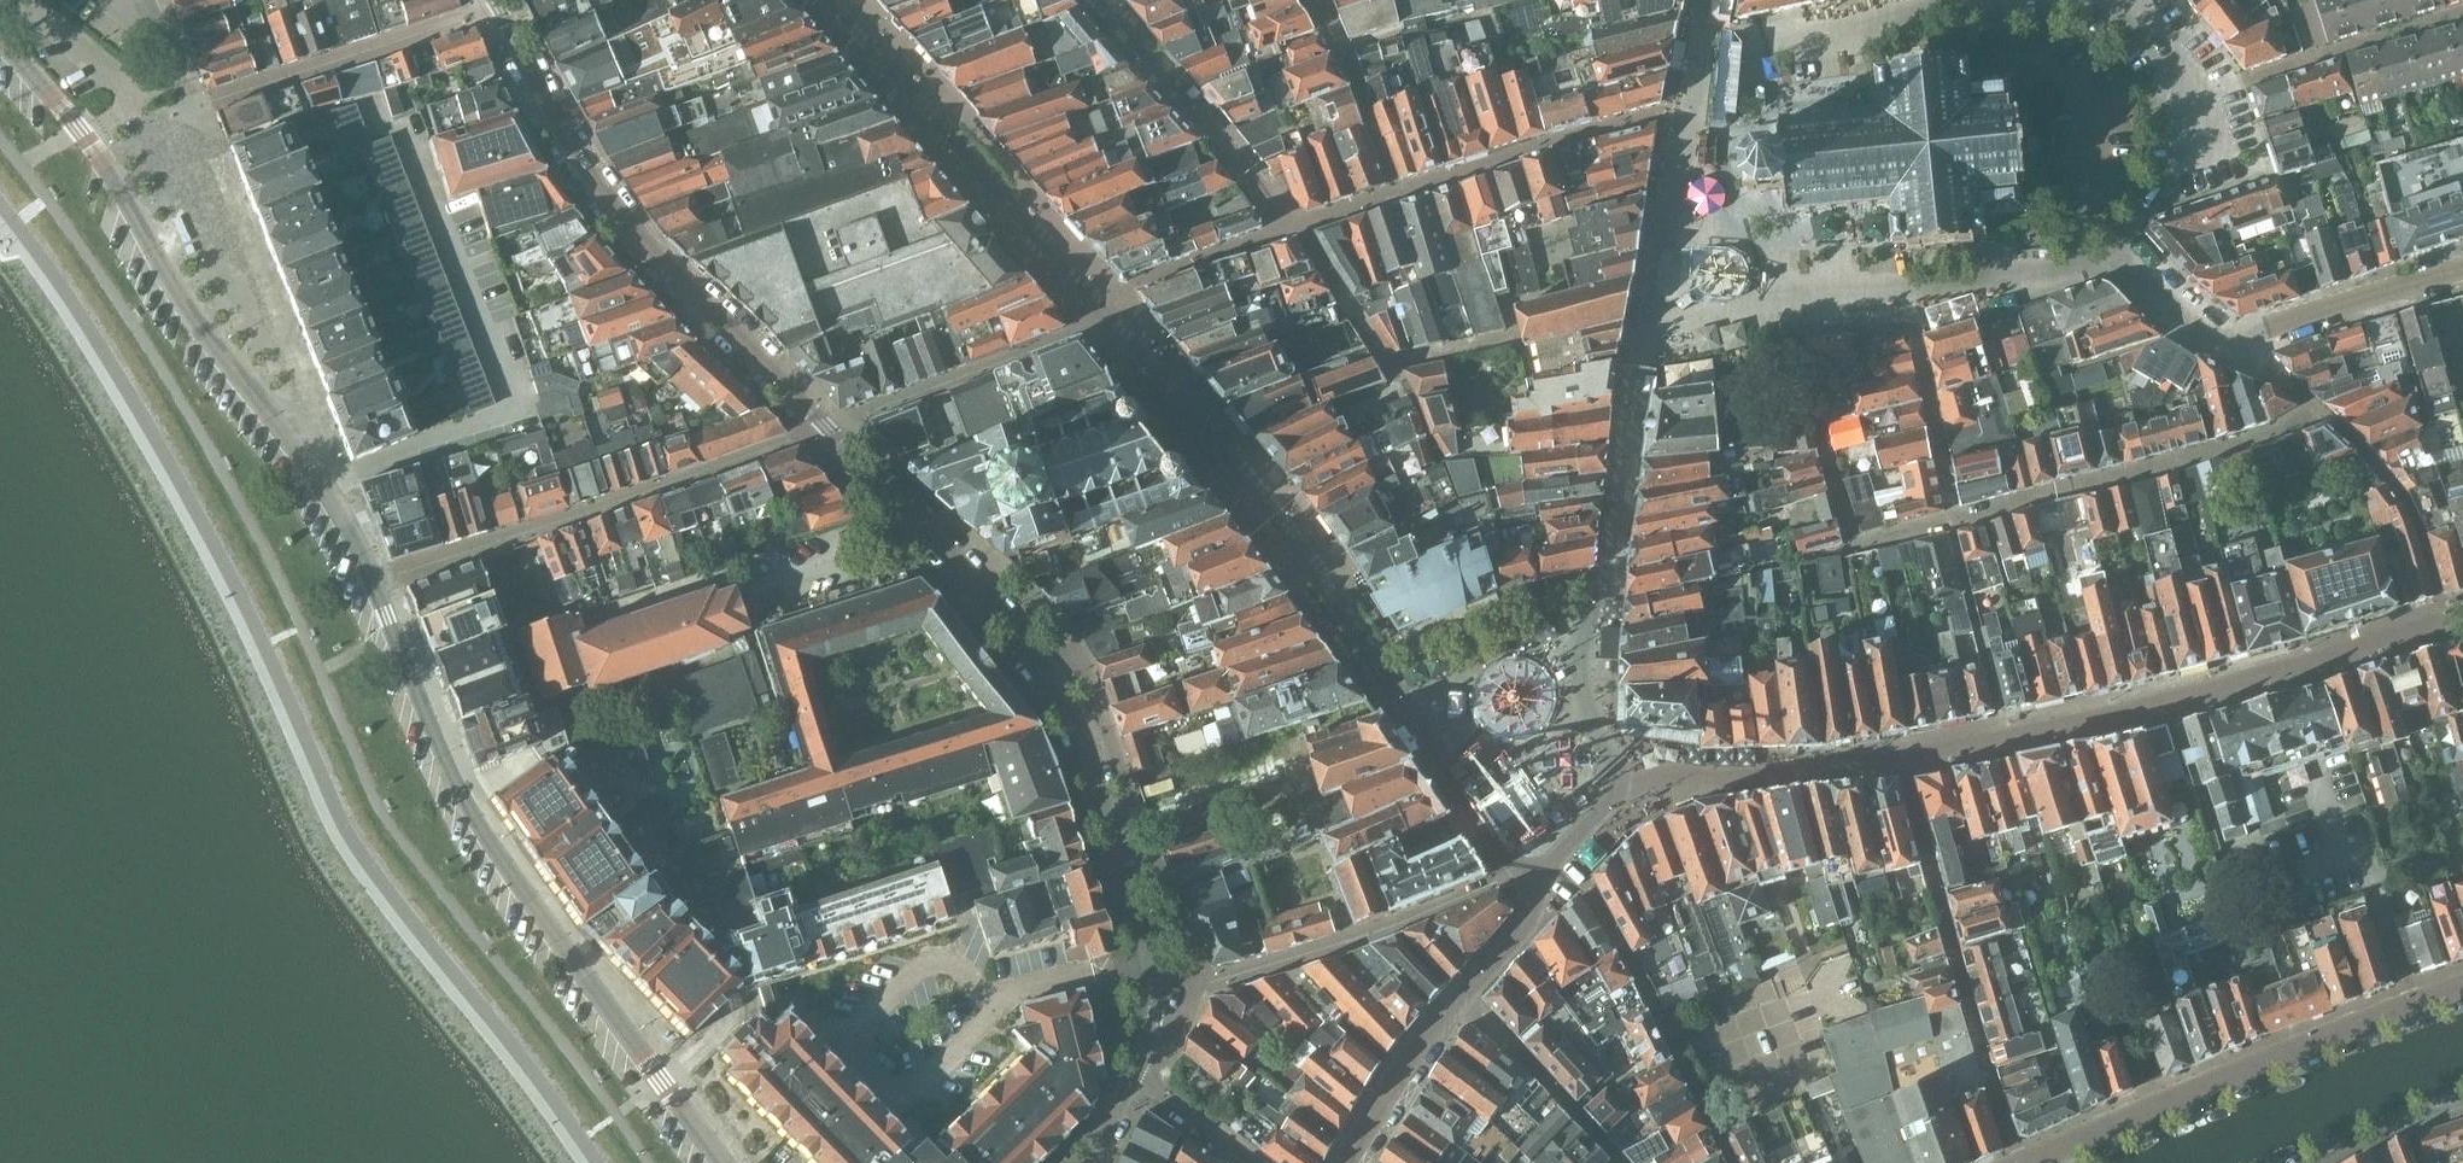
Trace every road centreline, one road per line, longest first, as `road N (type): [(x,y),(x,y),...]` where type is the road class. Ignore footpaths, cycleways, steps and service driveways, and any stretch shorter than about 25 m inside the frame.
road 1 (residential): [(0,40),(99,158),(186,316),(322,478),(377,587),(461,798),(729,1162)]
road 2 (residential): [(1136,1072),(1157,1033),(1158,977),(1071,719),(1018,629),(939,540),(652,256),(565,145),(490,0)]
road 3 (residential): [(2025,1161),(2462,986)]
road 4 (residential): [(1955,520),(2298,423),(2317,408)]
road 5 (residential): [(1795,291),(1653,295),(1698,61)]
road 6 (residential): [(2191,101),(2462,11)]
road 7 (residential): [(1698,61),(1967,0)]
road 8 (residential): [(1855,547),(1795,291)]
road 9 (residential): [(2217,343),(2462,269)]
road 10 (residential): [(1955,520),(1908,287)]
road 11 (residential): [(2118,258),(1908,287)]
road 12 (residential): [(2191,101),(2186,147),(2121,238),(2118,258)]
road 13 (residential): [(2311,1162),(2462,1104)]
road 14 (residential): [(1264,1162),(1136,1072)]
road 15 (residential): [(2111,0),(2143,20),(2191,101)]
road 16 (residential): [(2217,343),(2118,258)]

